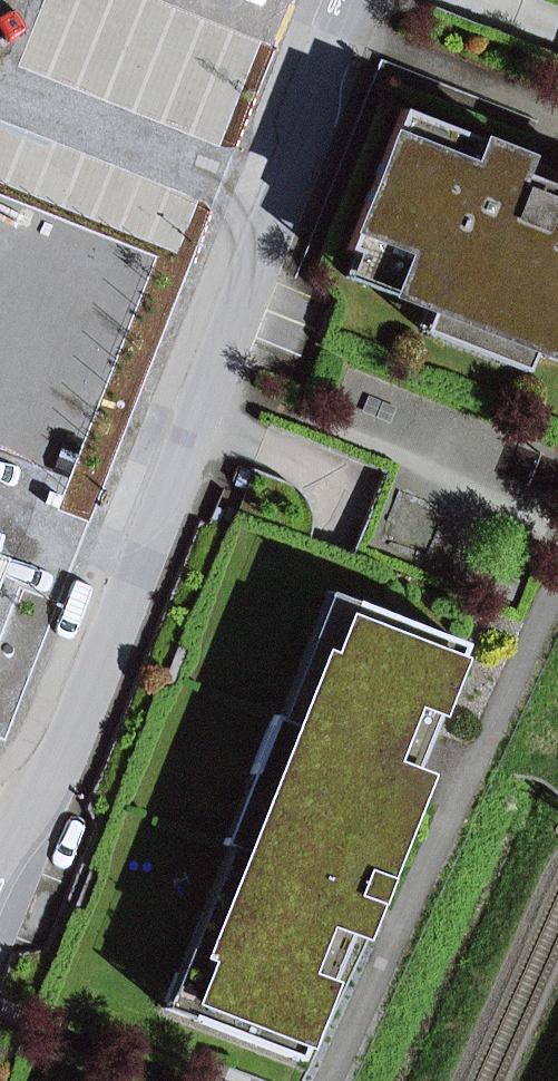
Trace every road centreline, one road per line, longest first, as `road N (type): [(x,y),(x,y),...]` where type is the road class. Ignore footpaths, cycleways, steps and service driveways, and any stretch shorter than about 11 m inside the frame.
road 1 (residential): [(357,0),(182,460)]
road 2 (residential): [(182,460),(60,772),(0,840)]
road 3 (residential): [(0,395),(142,454),(182,460)]

